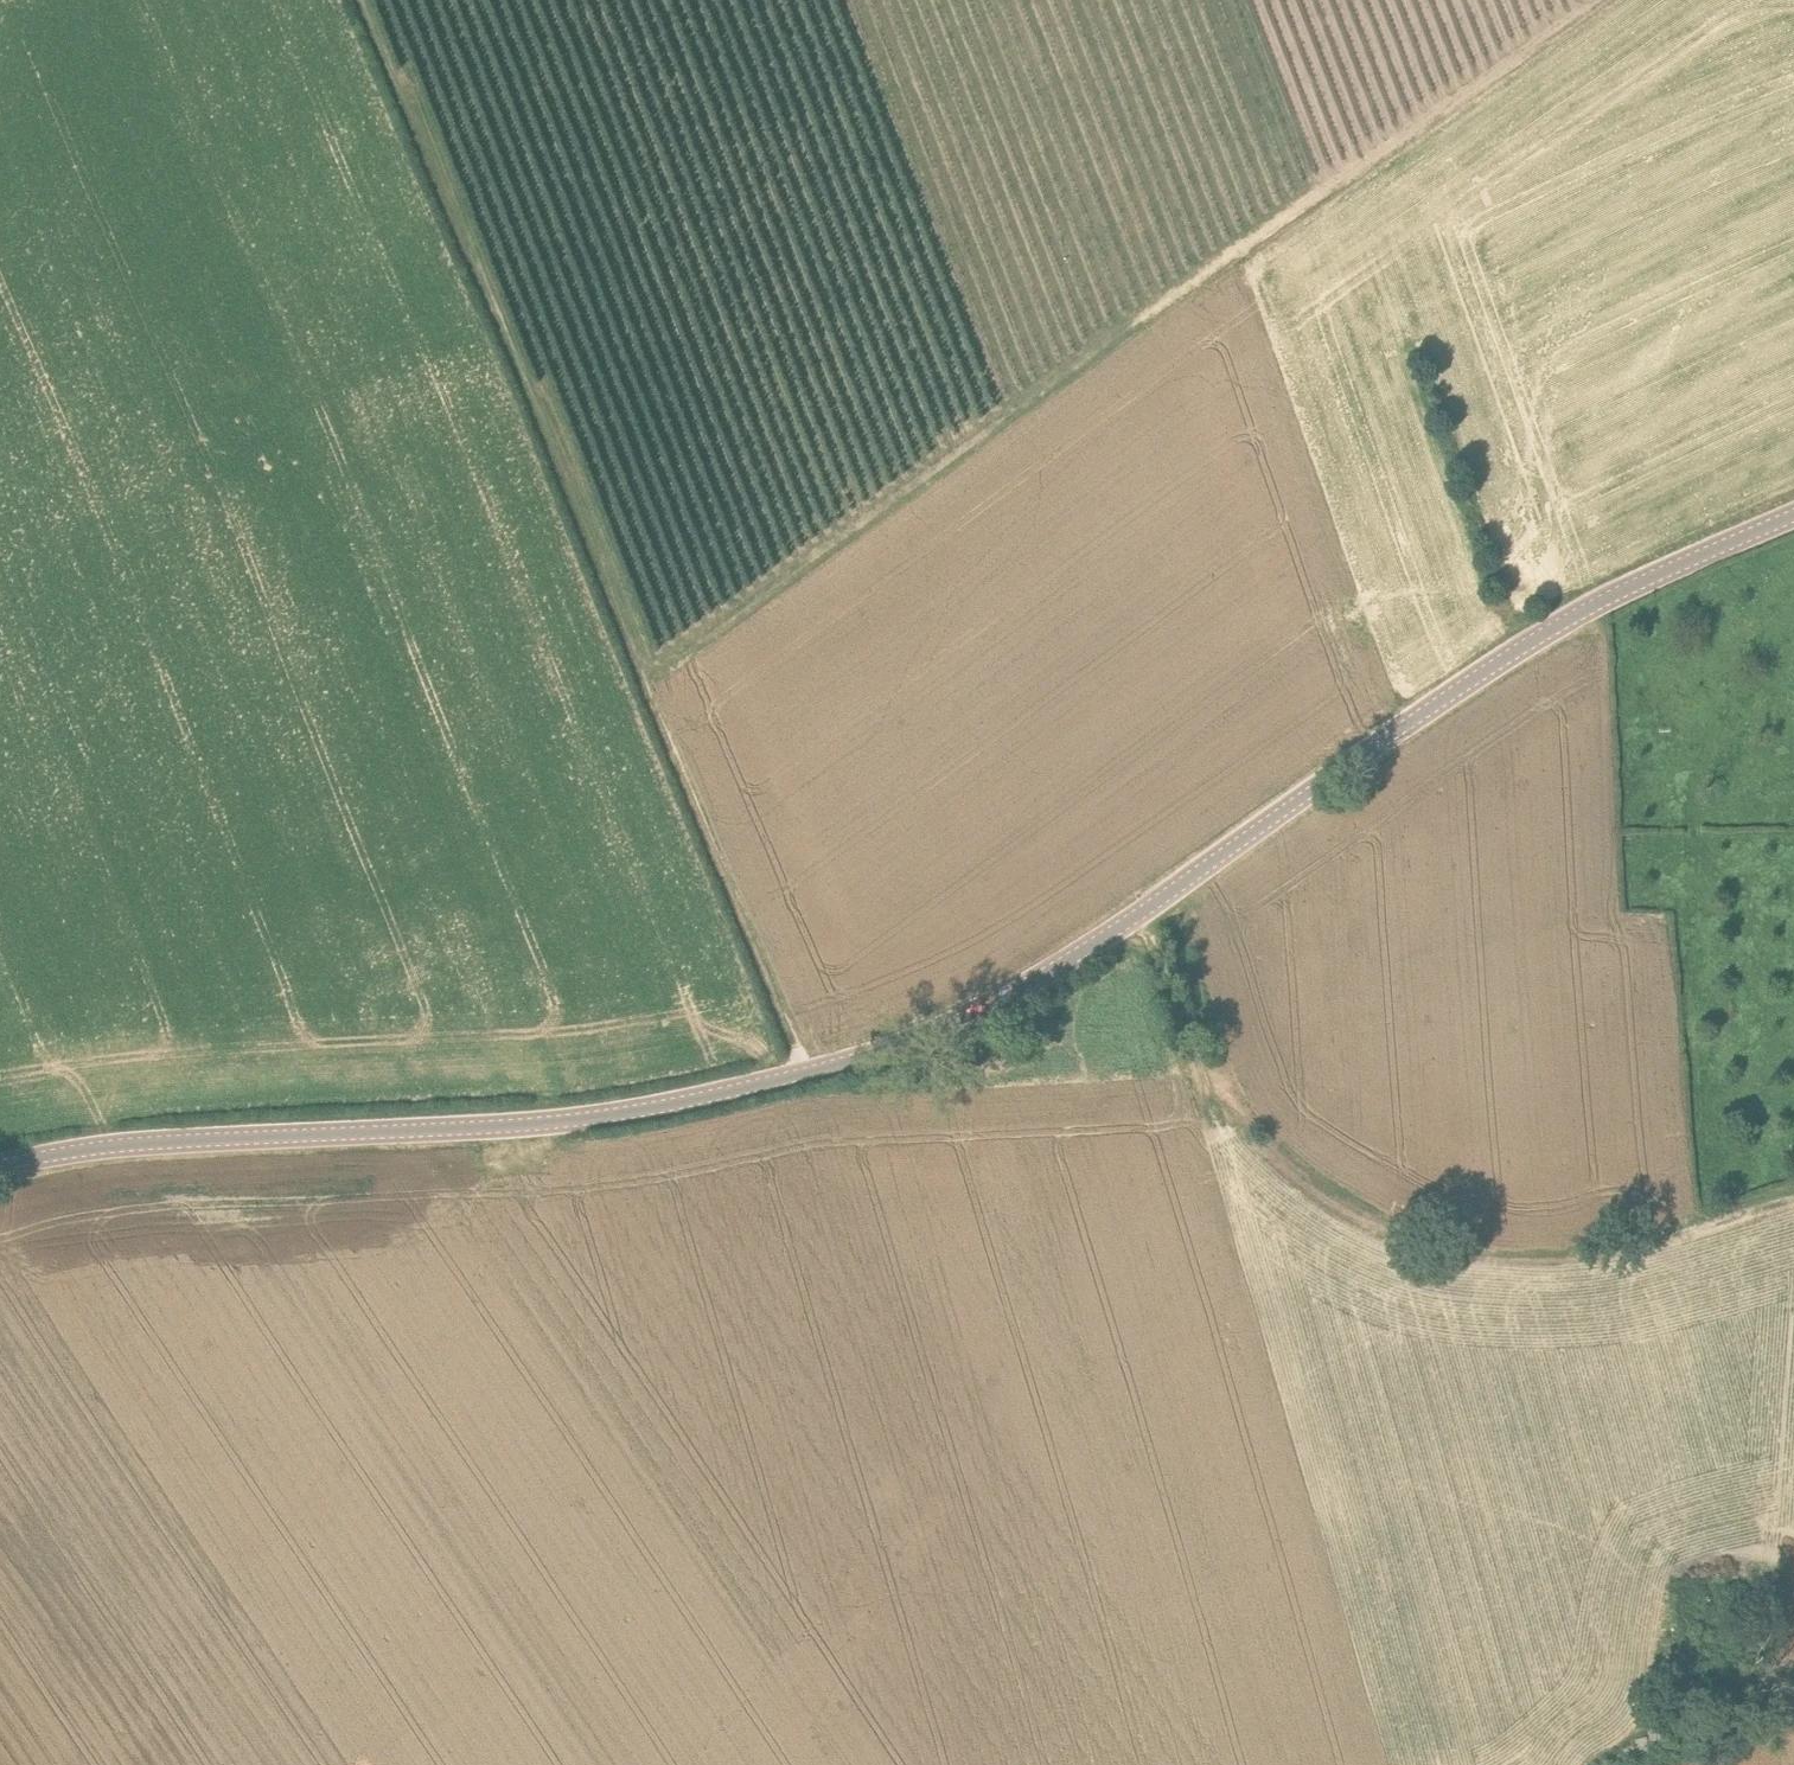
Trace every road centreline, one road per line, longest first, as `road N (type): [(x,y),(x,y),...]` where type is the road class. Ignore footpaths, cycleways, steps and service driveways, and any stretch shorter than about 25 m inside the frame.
road 1 (tertiary): [(0,1163),(144,1141),(593,1117),(785,1077),(926,1034),(1049,971),(1540,632),(1793,512)]
road 2 (track): [(1793,1208),(1575,1268),(1448,1266),(1379,1245),(1241,1155),(1218,1117),(1136,914)]

